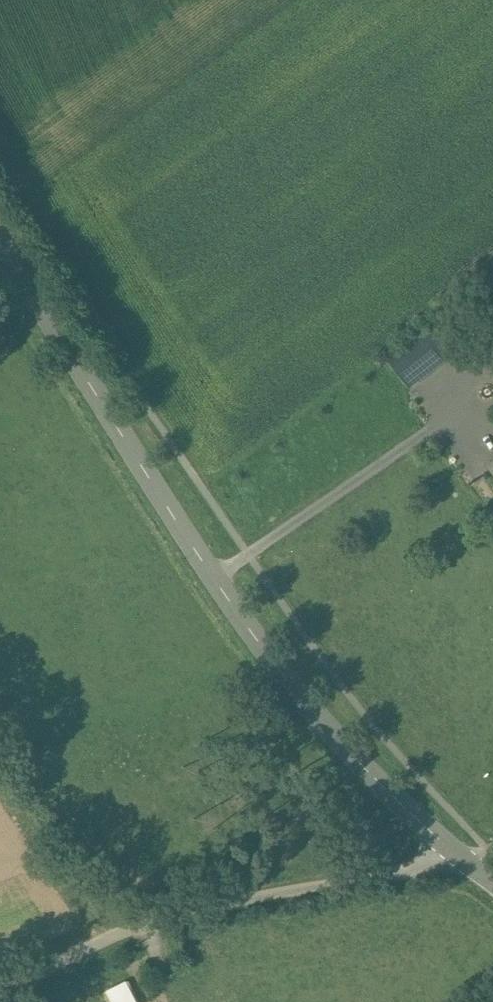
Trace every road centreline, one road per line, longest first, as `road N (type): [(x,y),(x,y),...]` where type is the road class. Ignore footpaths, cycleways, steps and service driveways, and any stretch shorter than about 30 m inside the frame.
road 1 (tertiary): [(0,237),(214,579),(327,732),(464,858)]
road 2 (unclassified): [(464,858),(121,932),(0,984)]

